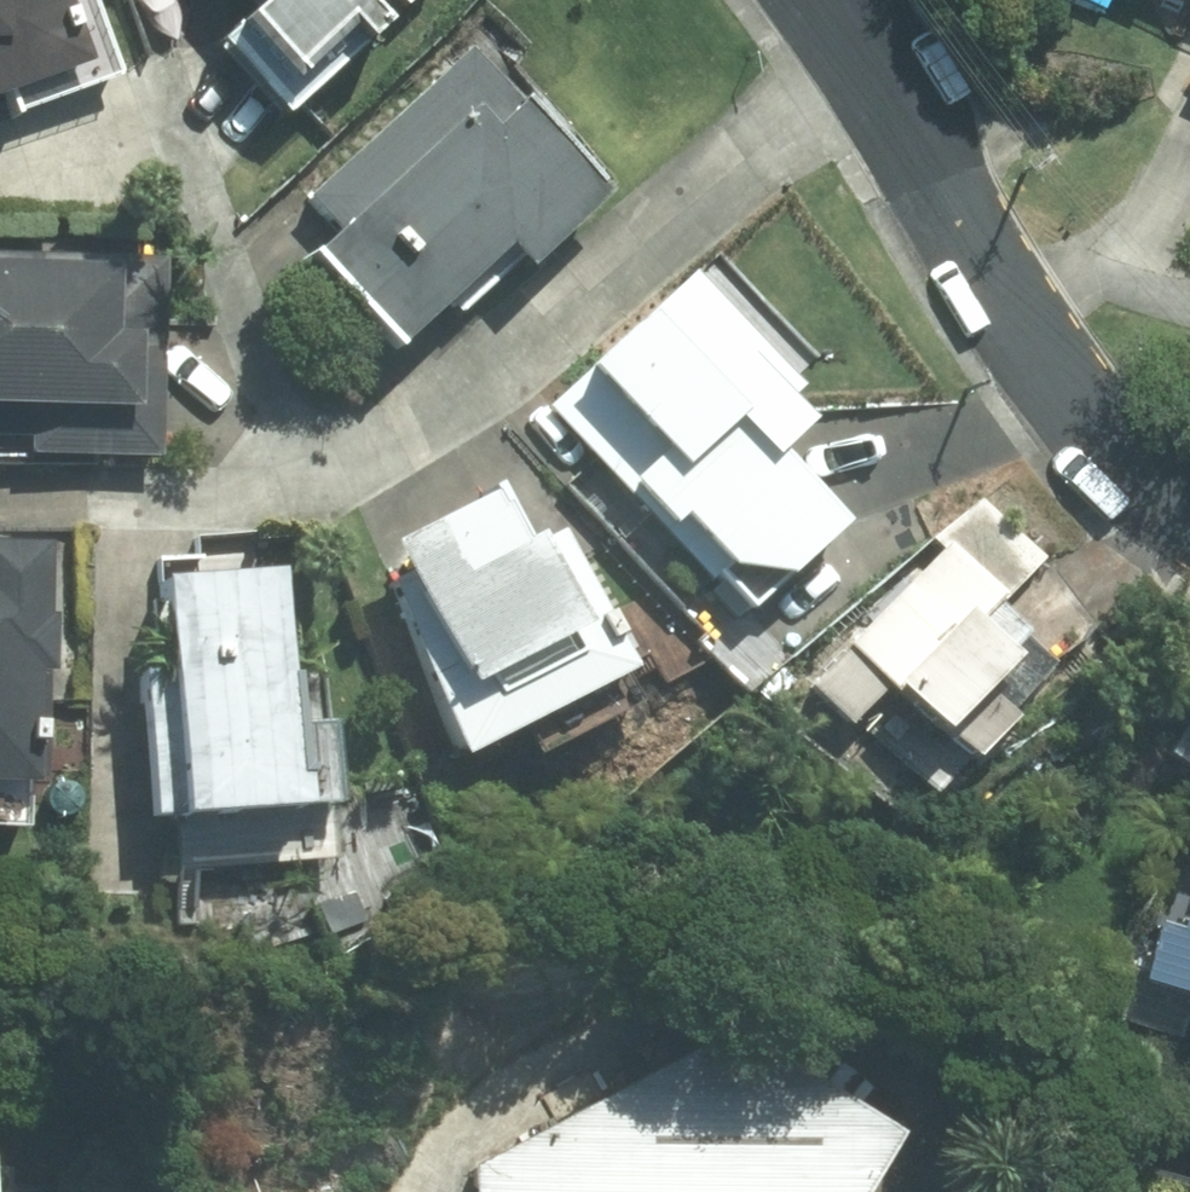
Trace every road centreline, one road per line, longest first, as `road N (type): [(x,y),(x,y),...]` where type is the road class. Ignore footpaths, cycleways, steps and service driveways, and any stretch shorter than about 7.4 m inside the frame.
road 1 (residential): [(864,77),(744,156),(384,434)]
road 2 (residential): [(1189,505),(1100,423),(1020,328),(864,77)]
road 3 (residential): [(384,434),(323,438),(281,402),(157,60)]
road 4 (residential): [(384,434),(294,477),(209,490),(0,488)]

